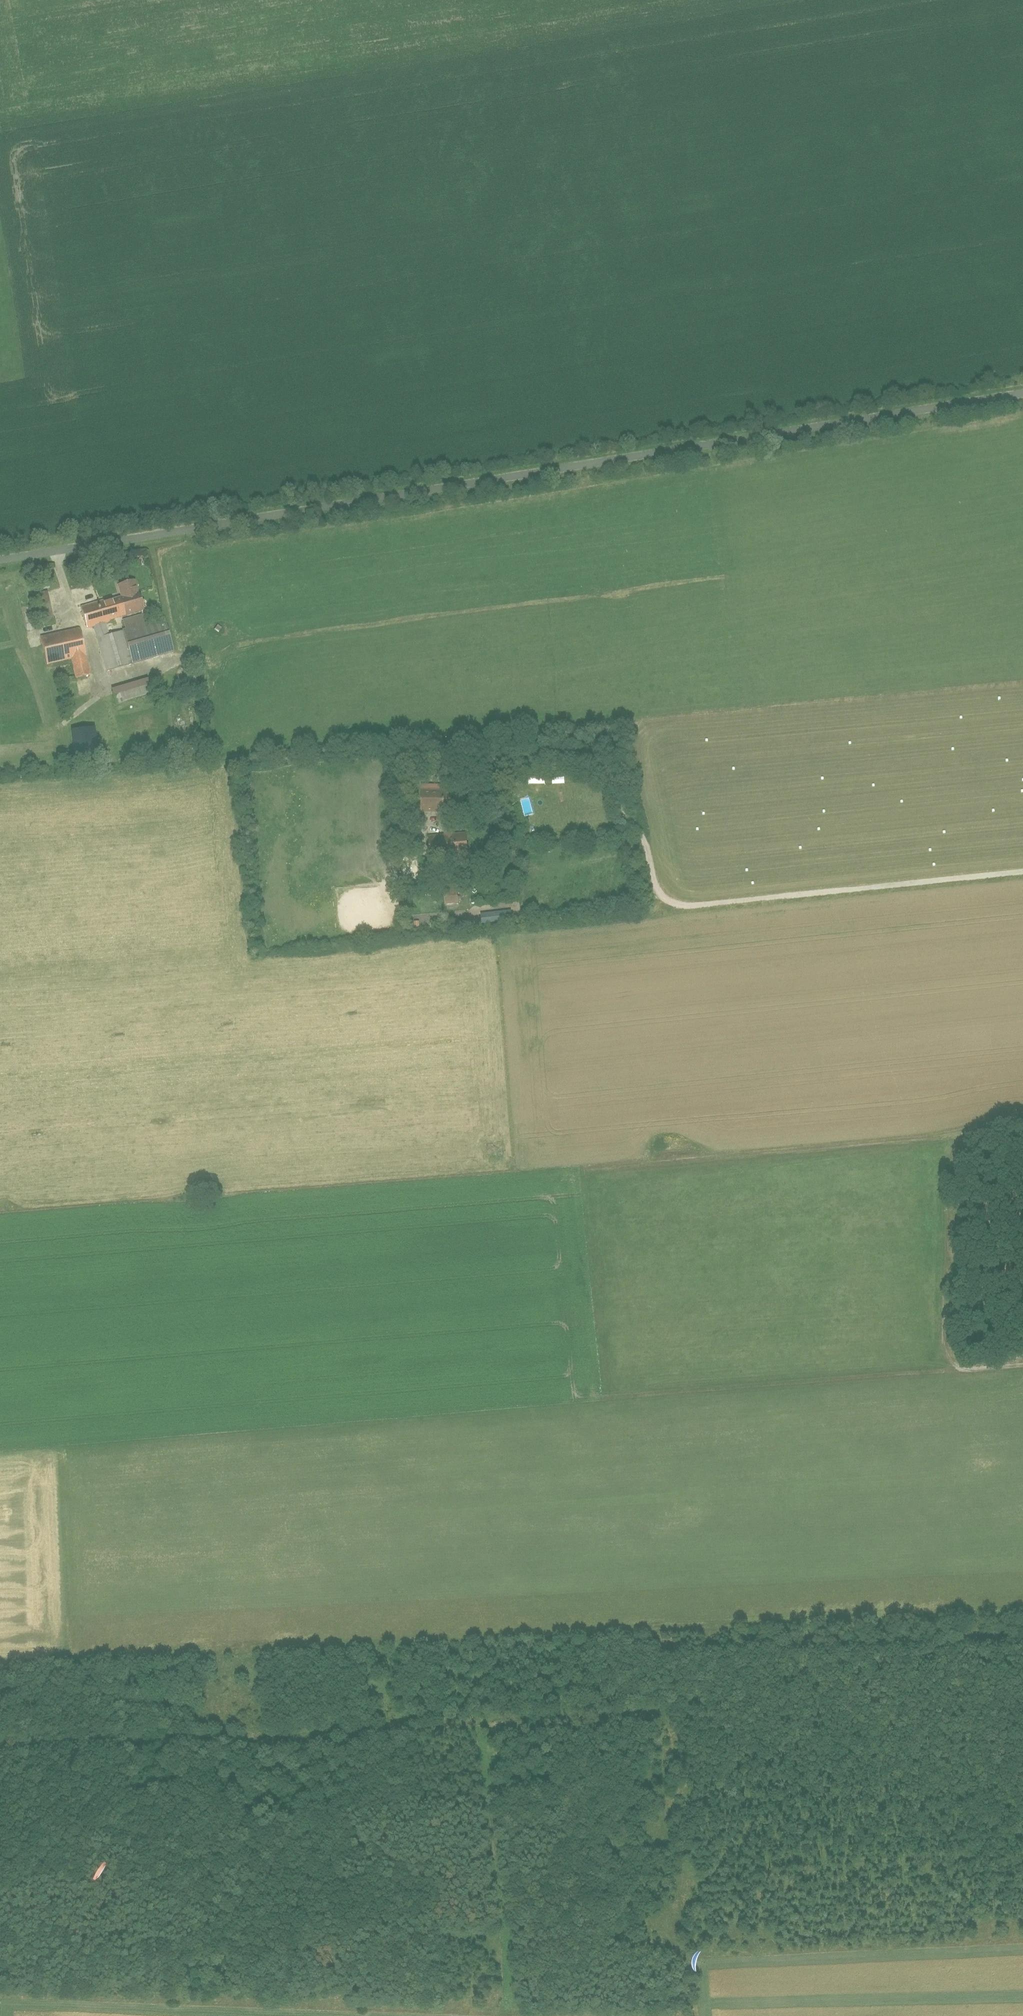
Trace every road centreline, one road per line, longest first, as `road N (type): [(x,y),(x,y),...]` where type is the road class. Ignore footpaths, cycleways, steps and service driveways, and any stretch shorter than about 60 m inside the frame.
road 1 (residential): [(0,561),(1022,395)]
road 2 (track): [(1022,873),(697,908),(670,903),(658,895),(638,836),(595,758),(569,750),(479,767)]

